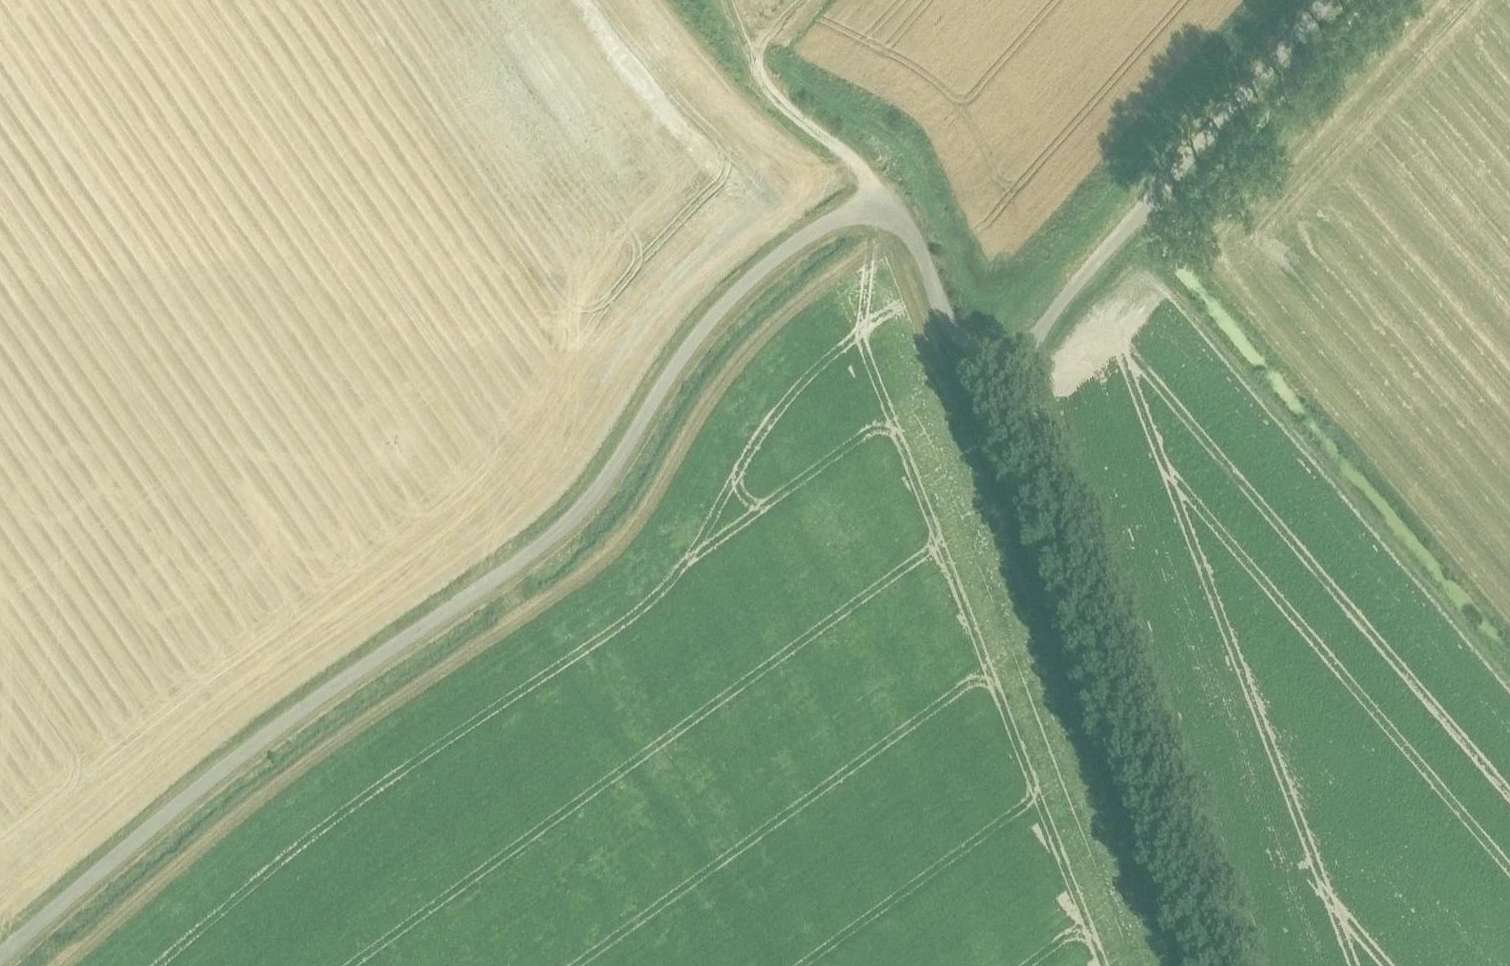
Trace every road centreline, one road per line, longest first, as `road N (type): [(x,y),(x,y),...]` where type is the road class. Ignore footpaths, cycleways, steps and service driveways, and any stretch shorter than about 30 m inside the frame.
road 1 (track): [(0,956),(288,718),(557,535),(591,503),(684,352),(727,301),(837,216),(875,207)]
road 2 (unclassified): [(1248,965),(1022,359)]
road 3 (unclassified): [(1022,359),(1095,264),(1328,0)]
road 4 (unclassified): [(875,207),(899,217),(918,242),(966,340),(1022,359)]
road 5 (track): [(751,56),(774,92),(871,180),(875,207)]

